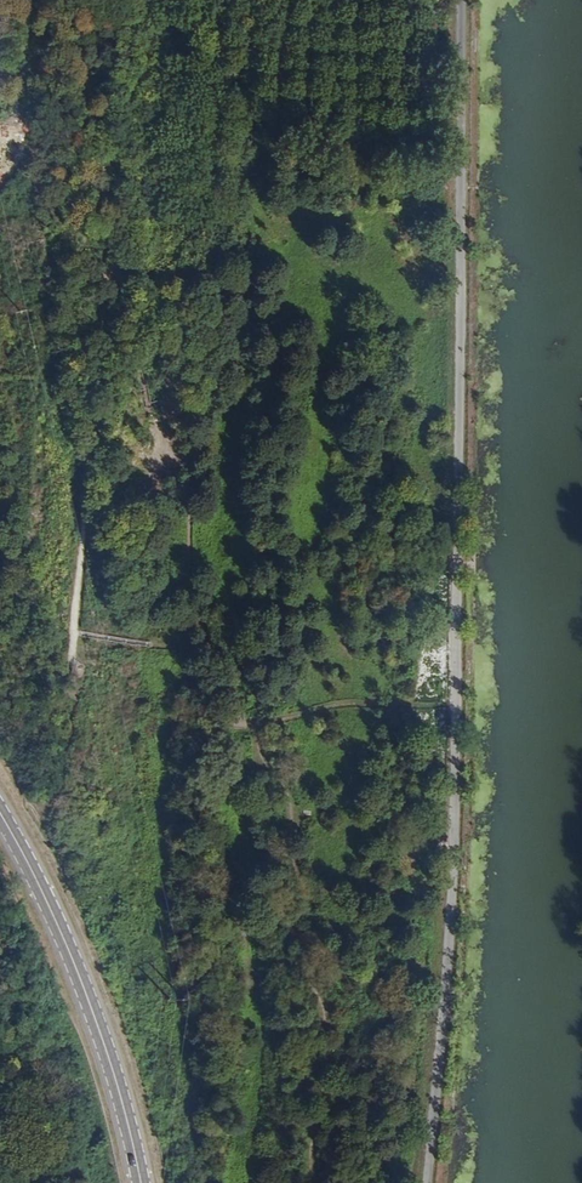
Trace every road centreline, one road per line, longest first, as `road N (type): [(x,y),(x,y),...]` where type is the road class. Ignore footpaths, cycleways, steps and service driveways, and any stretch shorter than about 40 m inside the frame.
road 1 (secondary): [(0,820),(84,992),(140,1182)]

